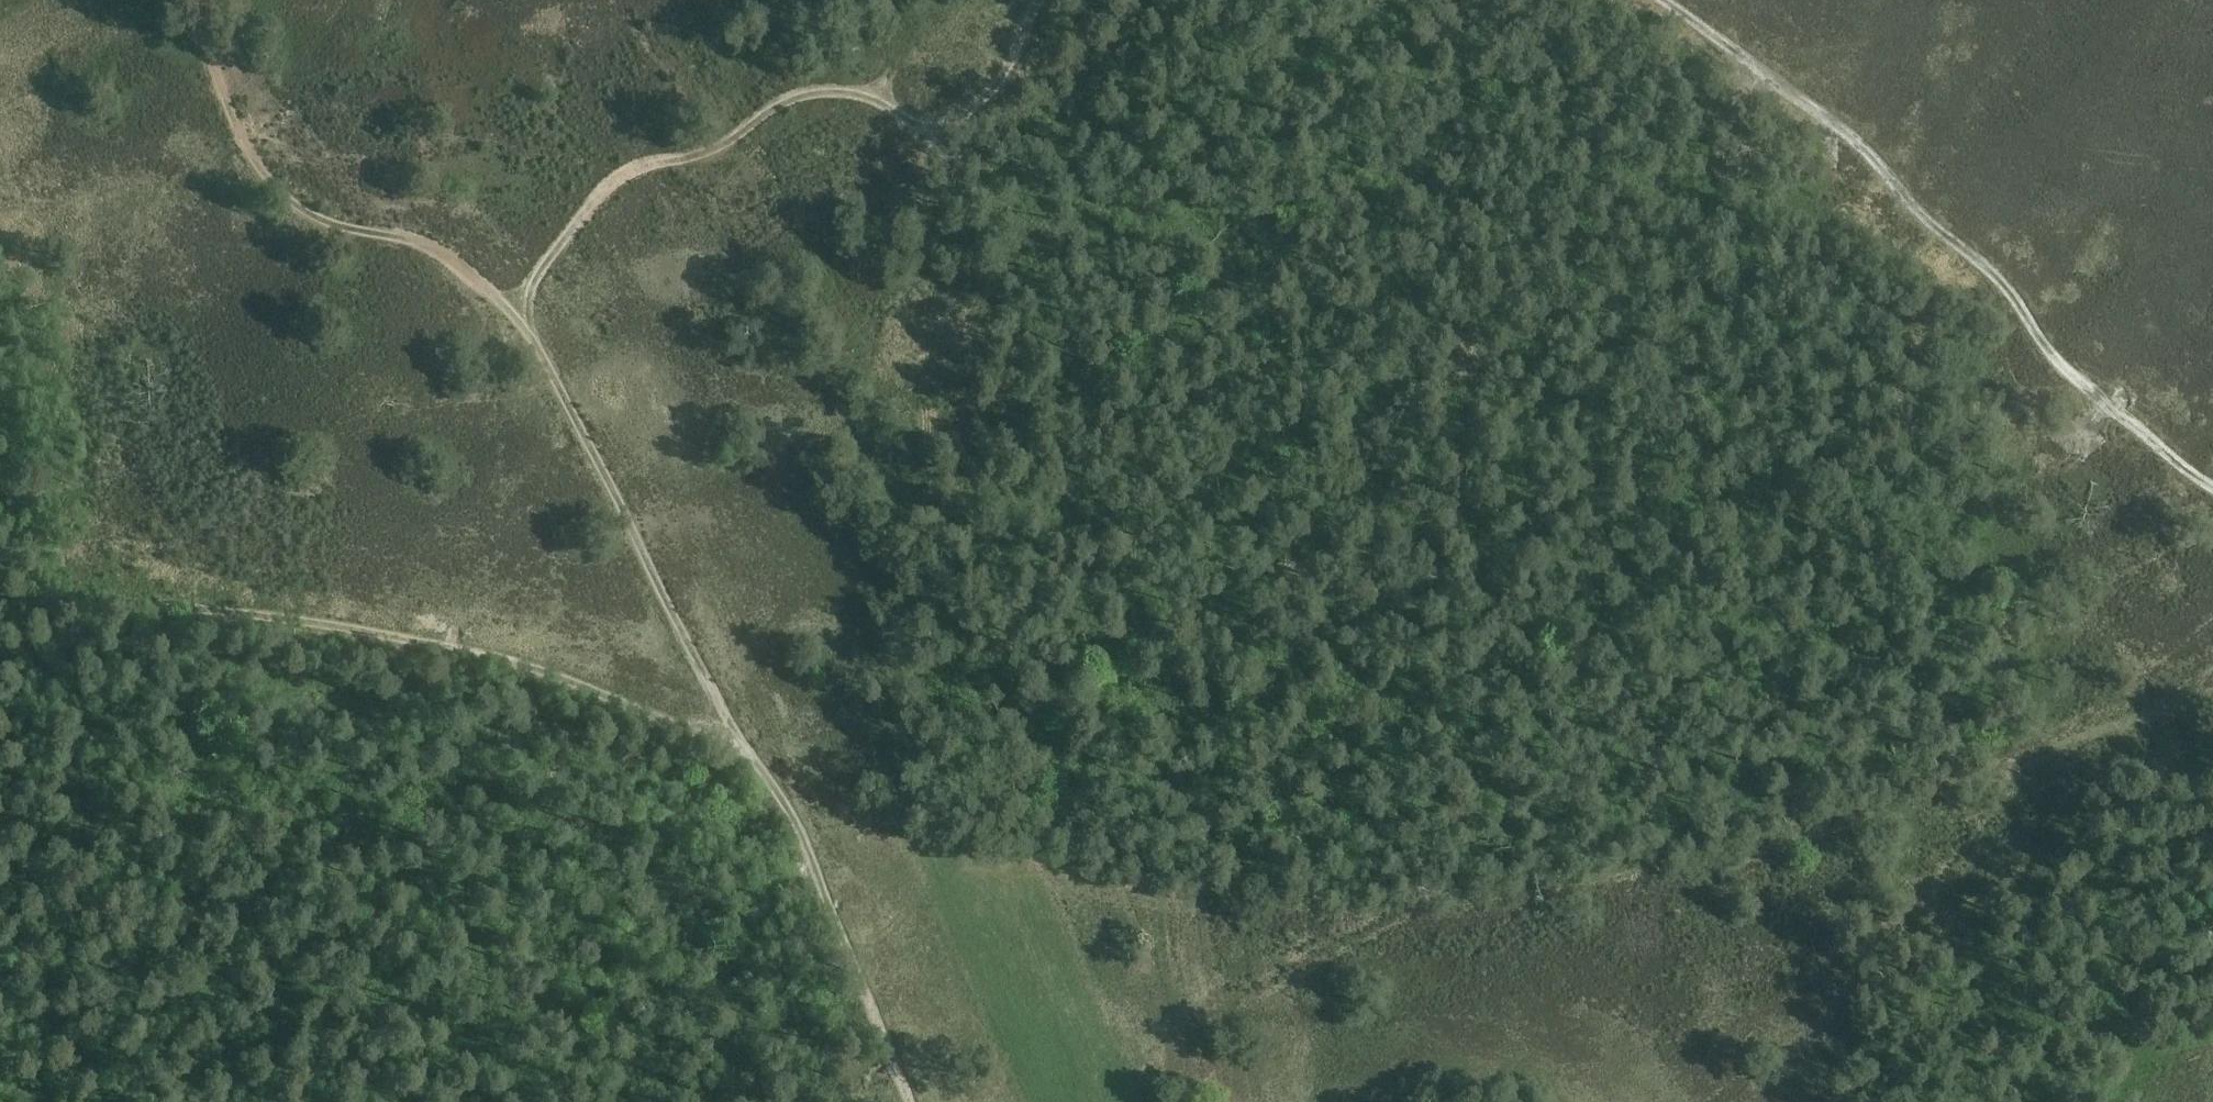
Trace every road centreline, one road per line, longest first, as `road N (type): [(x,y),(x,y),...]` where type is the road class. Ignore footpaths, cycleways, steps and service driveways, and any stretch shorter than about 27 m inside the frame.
road 1 (track): [(893,1101),(765,789),(720,724),(560,383),(497,281),(391,230),(310,206),(255,153),(201,0)]
road 2 (track): [(0,610),(202,611),(390,635),(577,692),(745,765)]

